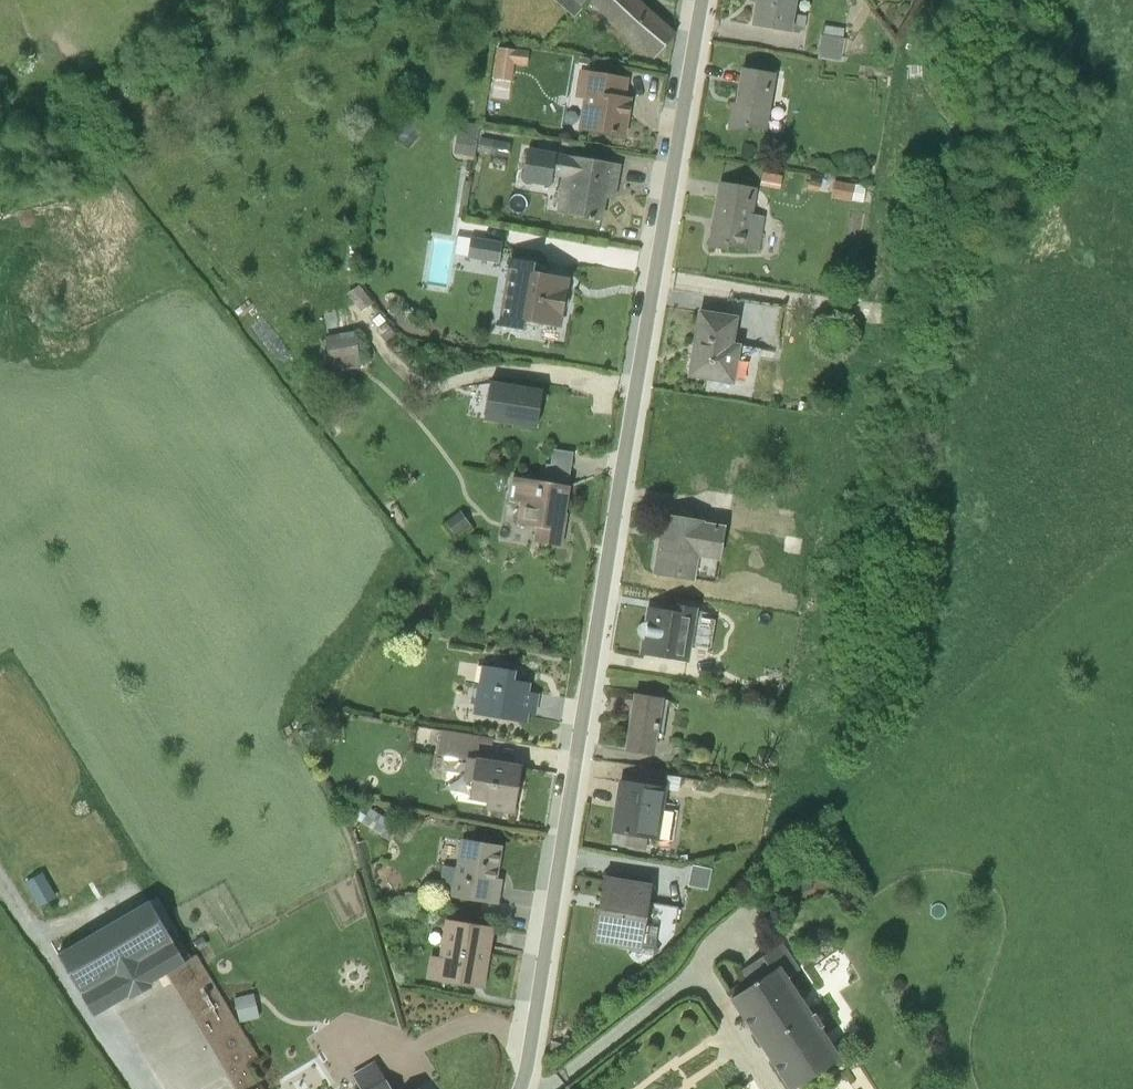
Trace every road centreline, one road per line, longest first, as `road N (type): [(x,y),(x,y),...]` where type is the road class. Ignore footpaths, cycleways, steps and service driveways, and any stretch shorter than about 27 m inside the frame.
road 1 (residential): [(700,0),(517,1088)]

